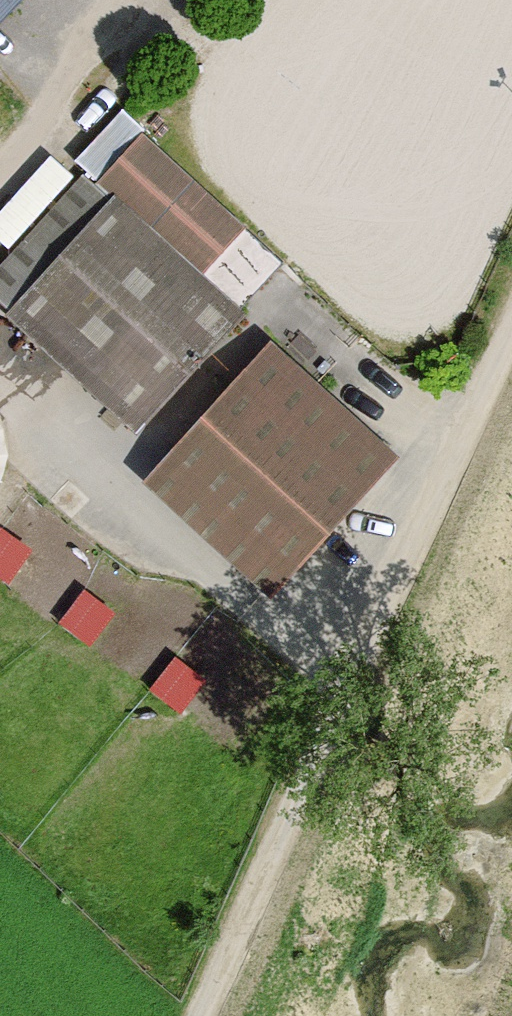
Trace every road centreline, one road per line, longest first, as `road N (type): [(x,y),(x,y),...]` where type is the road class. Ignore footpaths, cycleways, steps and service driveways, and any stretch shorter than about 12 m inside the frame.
road 1 (track): [(511,294),(198,1015)]

